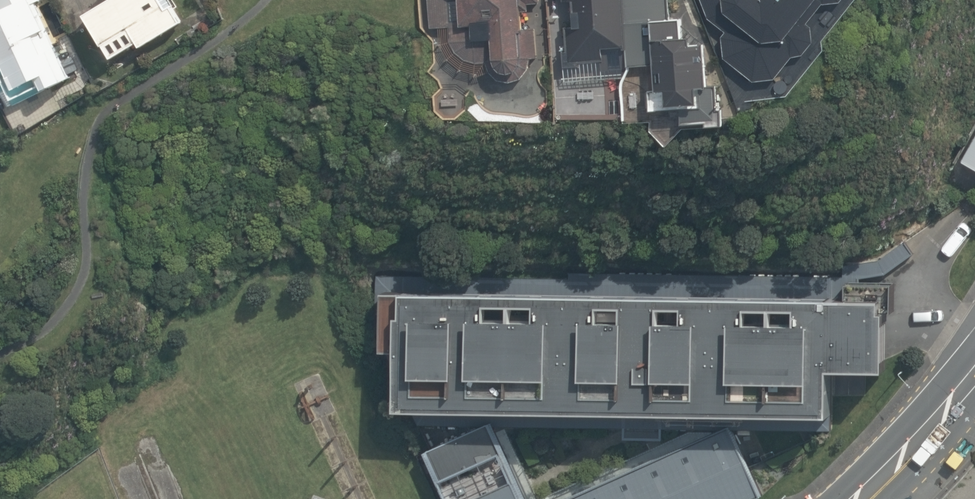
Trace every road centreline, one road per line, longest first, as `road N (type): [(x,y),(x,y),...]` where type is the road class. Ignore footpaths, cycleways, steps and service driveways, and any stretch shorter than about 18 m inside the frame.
road 1 (secondary): [(974,373),(861,498)]

